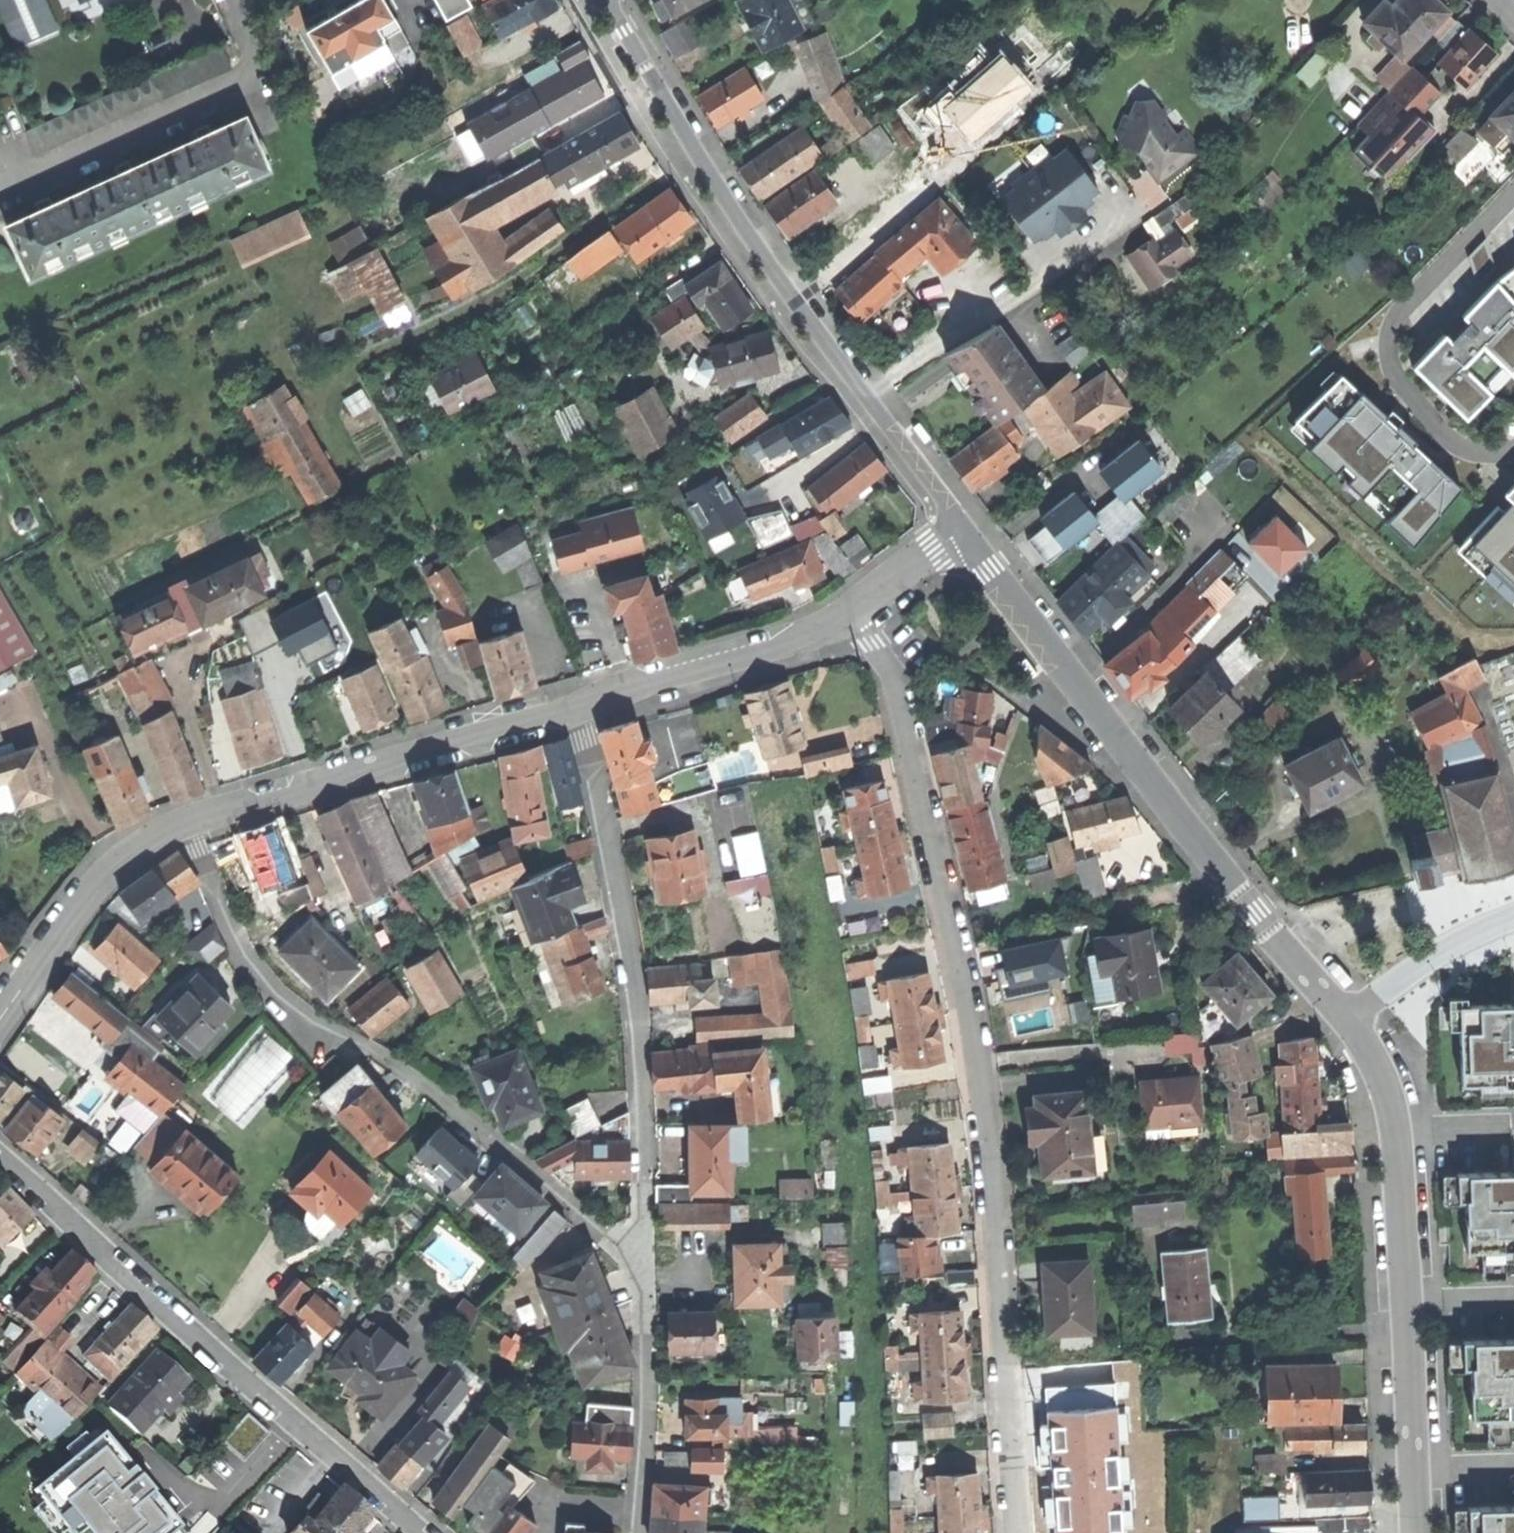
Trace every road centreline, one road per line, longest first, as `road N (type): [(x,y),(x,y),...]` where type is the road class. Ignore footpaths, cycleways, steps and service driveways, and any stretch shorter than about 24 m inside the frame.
road 1 (residential): [(851,612),(905,712),(970,1014),(989,1142),(1014,1532)]
road 2 (residential): [(189,820),(231,929),(283,997),(454,1106),(649,1272)]
road 3 (residential): [(963,529),(760,266),(601,0)]
road 4 (unclassified): [(1348,1021),(1140,765),(963,529)]
road 5 (residential): [(580,705),(637,989),(649,1272)]
road 6 (residential): [(0,1153),(134,1284),(380,1491),(418,1532)]
road 7 (unclassified): [(1416,1532),(1397,1127),(1384,1079),(1348,1021)]
road 8 (track): [(687,154),(515,279),(337,375),(323,407),(345,460)]
road 9 (residential): [(189,820),(580,705)]
road 10 (residential): [(1513,199),(1390,331),(1398,373),(1456,443),(1475,451),(1513,443)]
road 11 (residential): [(580,705),(802,638),(851,612)]
road 12 (residential): [(0,1019),(112,867),(189,820)]
road 13 (residential): [(649,1272),(638,1532)]
road 14 (residential): [(1348,1021),(1429,959),(1513,916)]
road 15 (residential): [(851,612),(963,529)]

